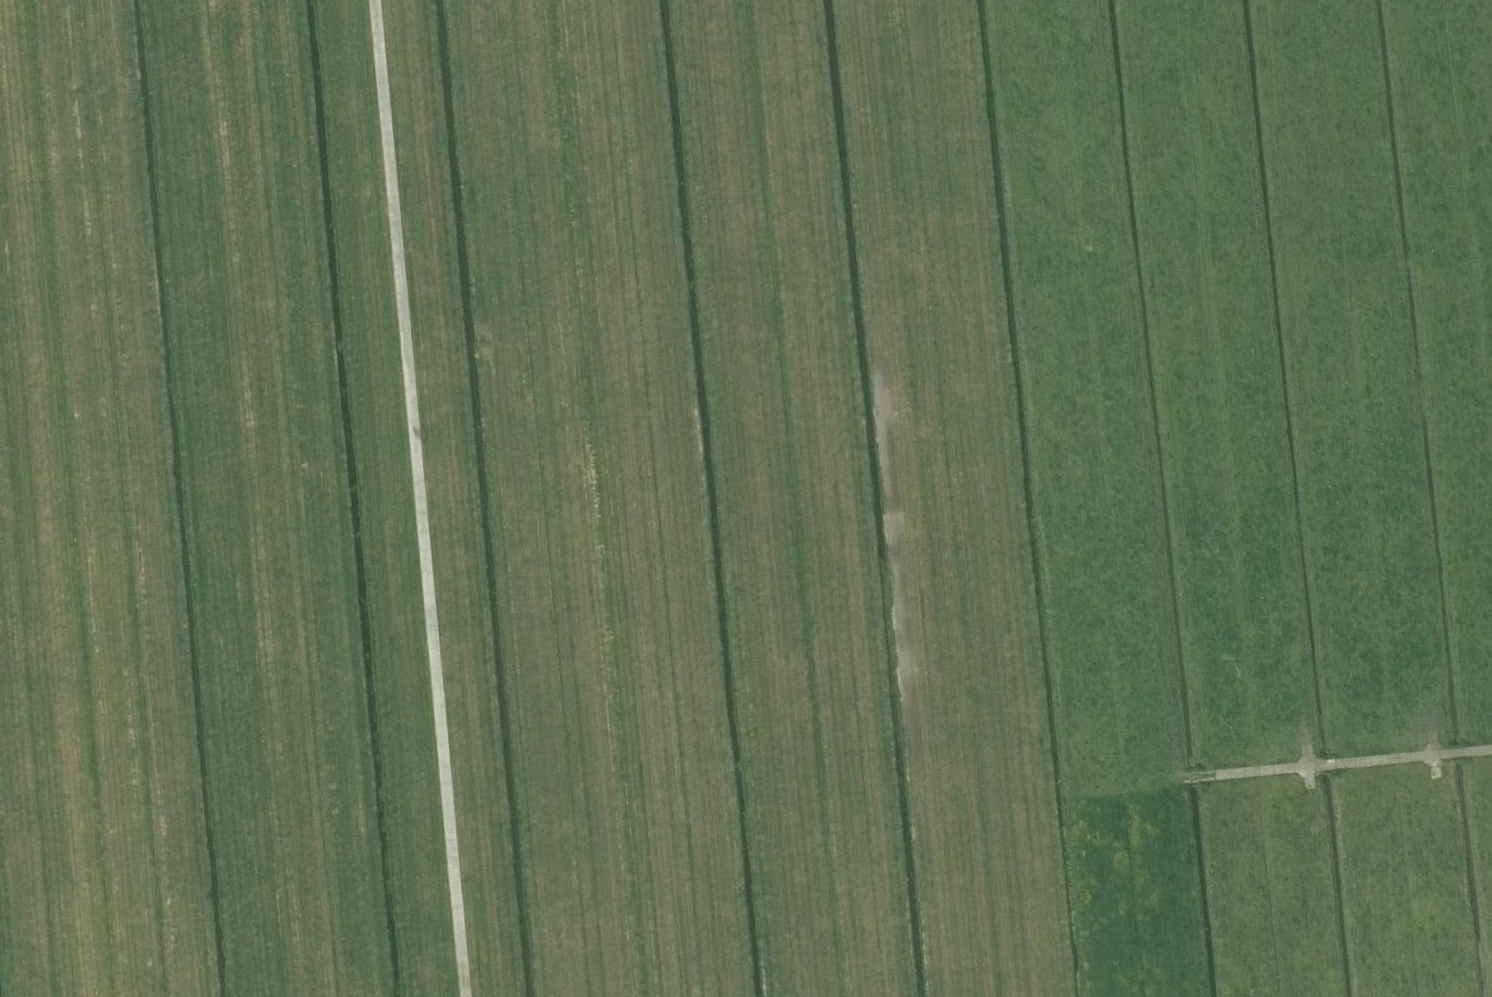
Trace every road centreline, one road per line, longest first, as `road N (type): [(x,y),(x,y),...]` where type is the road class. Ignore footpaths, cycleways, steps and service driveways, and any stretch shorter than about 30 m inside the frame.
road 1 (track): [(464,996),(373,0)]
road 2 (track): [(1212,777),(1491,750)]

